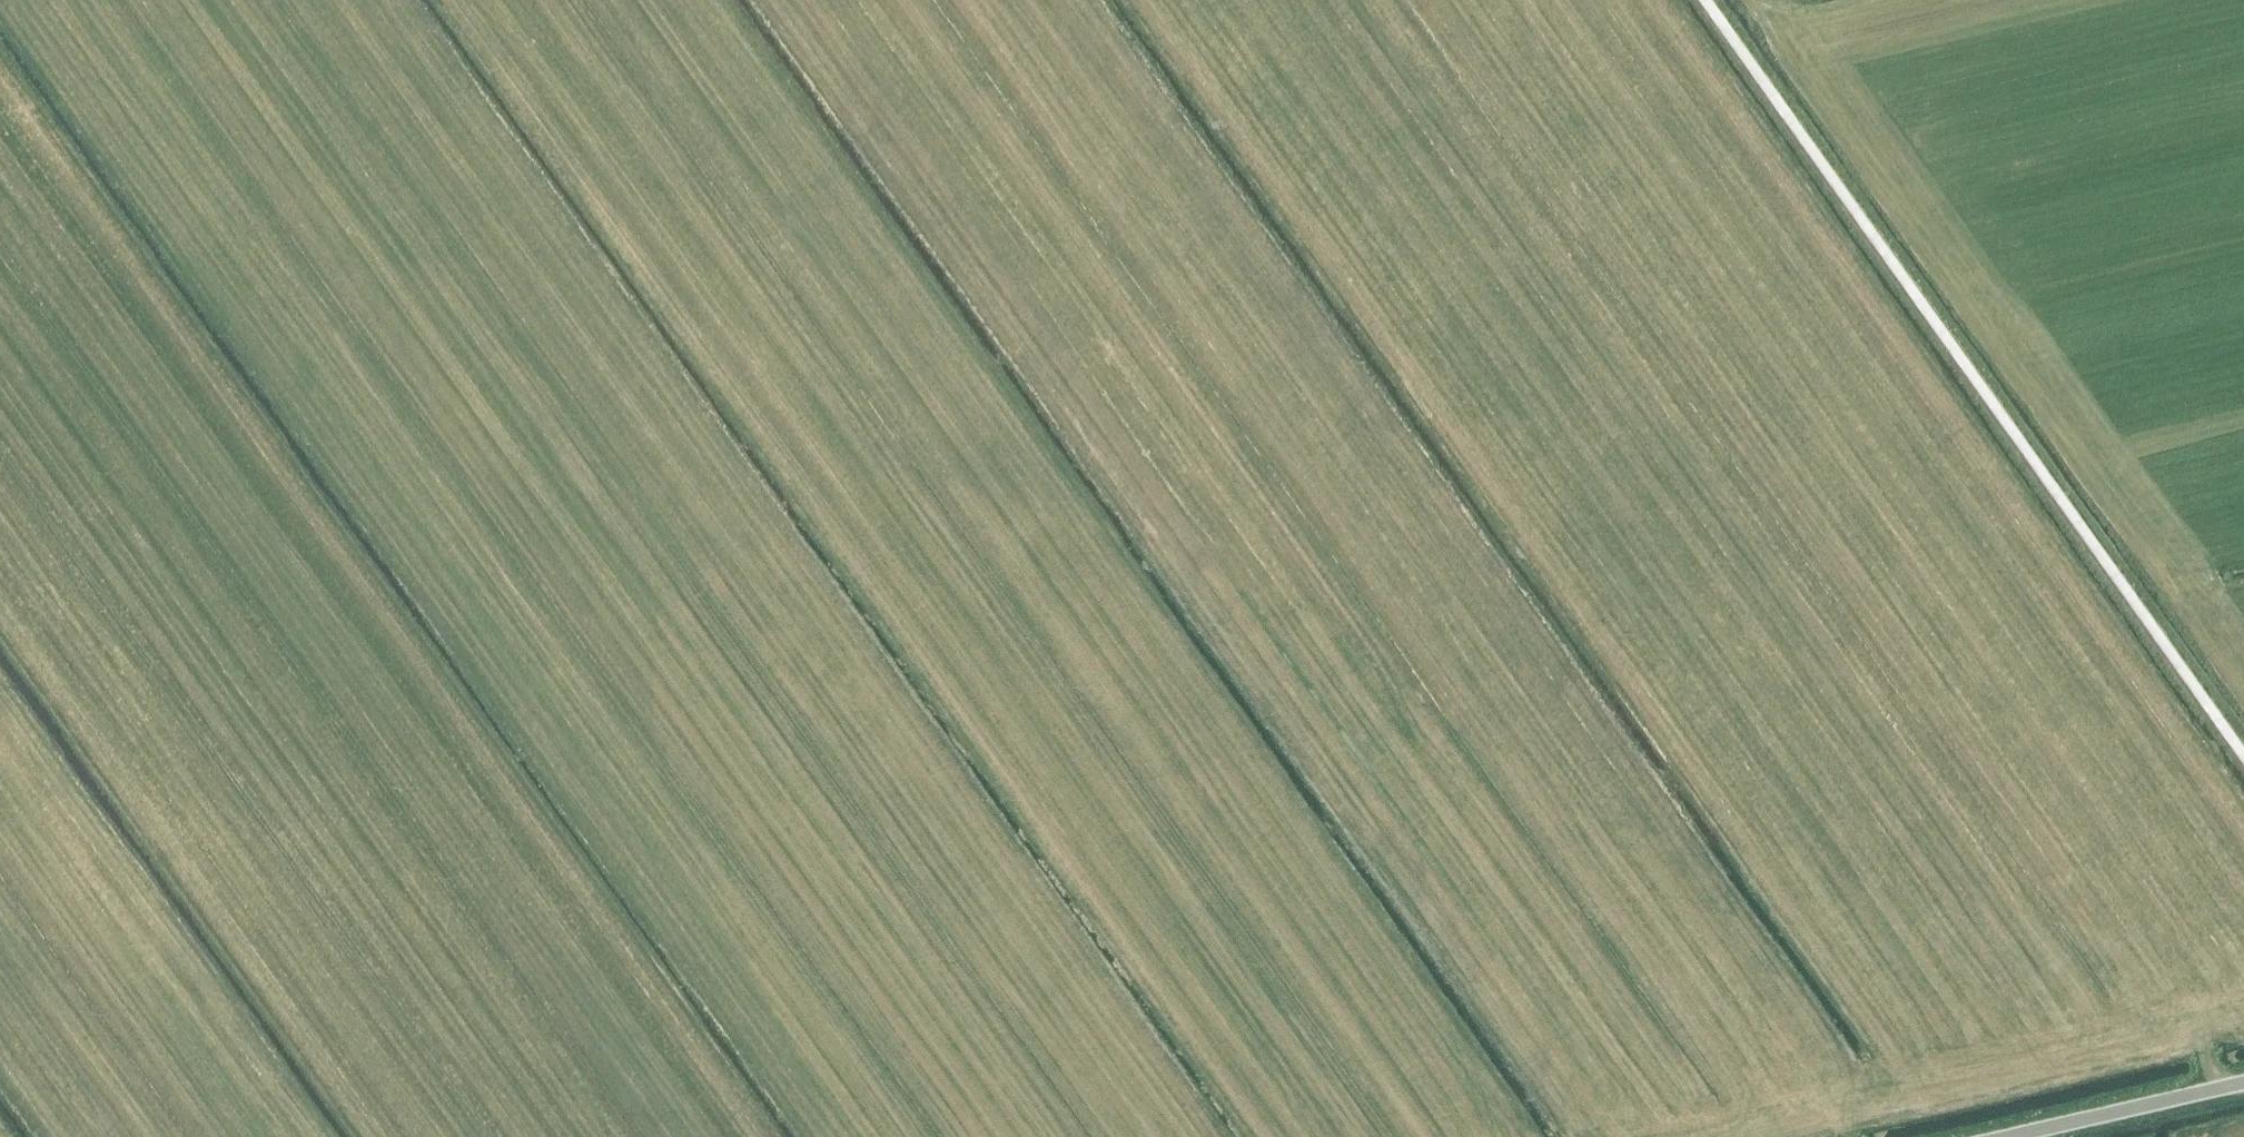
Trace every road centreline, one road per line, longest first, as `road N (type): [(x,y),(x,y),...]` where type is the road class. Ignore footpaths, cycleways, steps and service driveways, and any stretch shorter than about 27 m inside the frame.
road 1 (unclassified): [(2008,1136),(2243,1083)]

